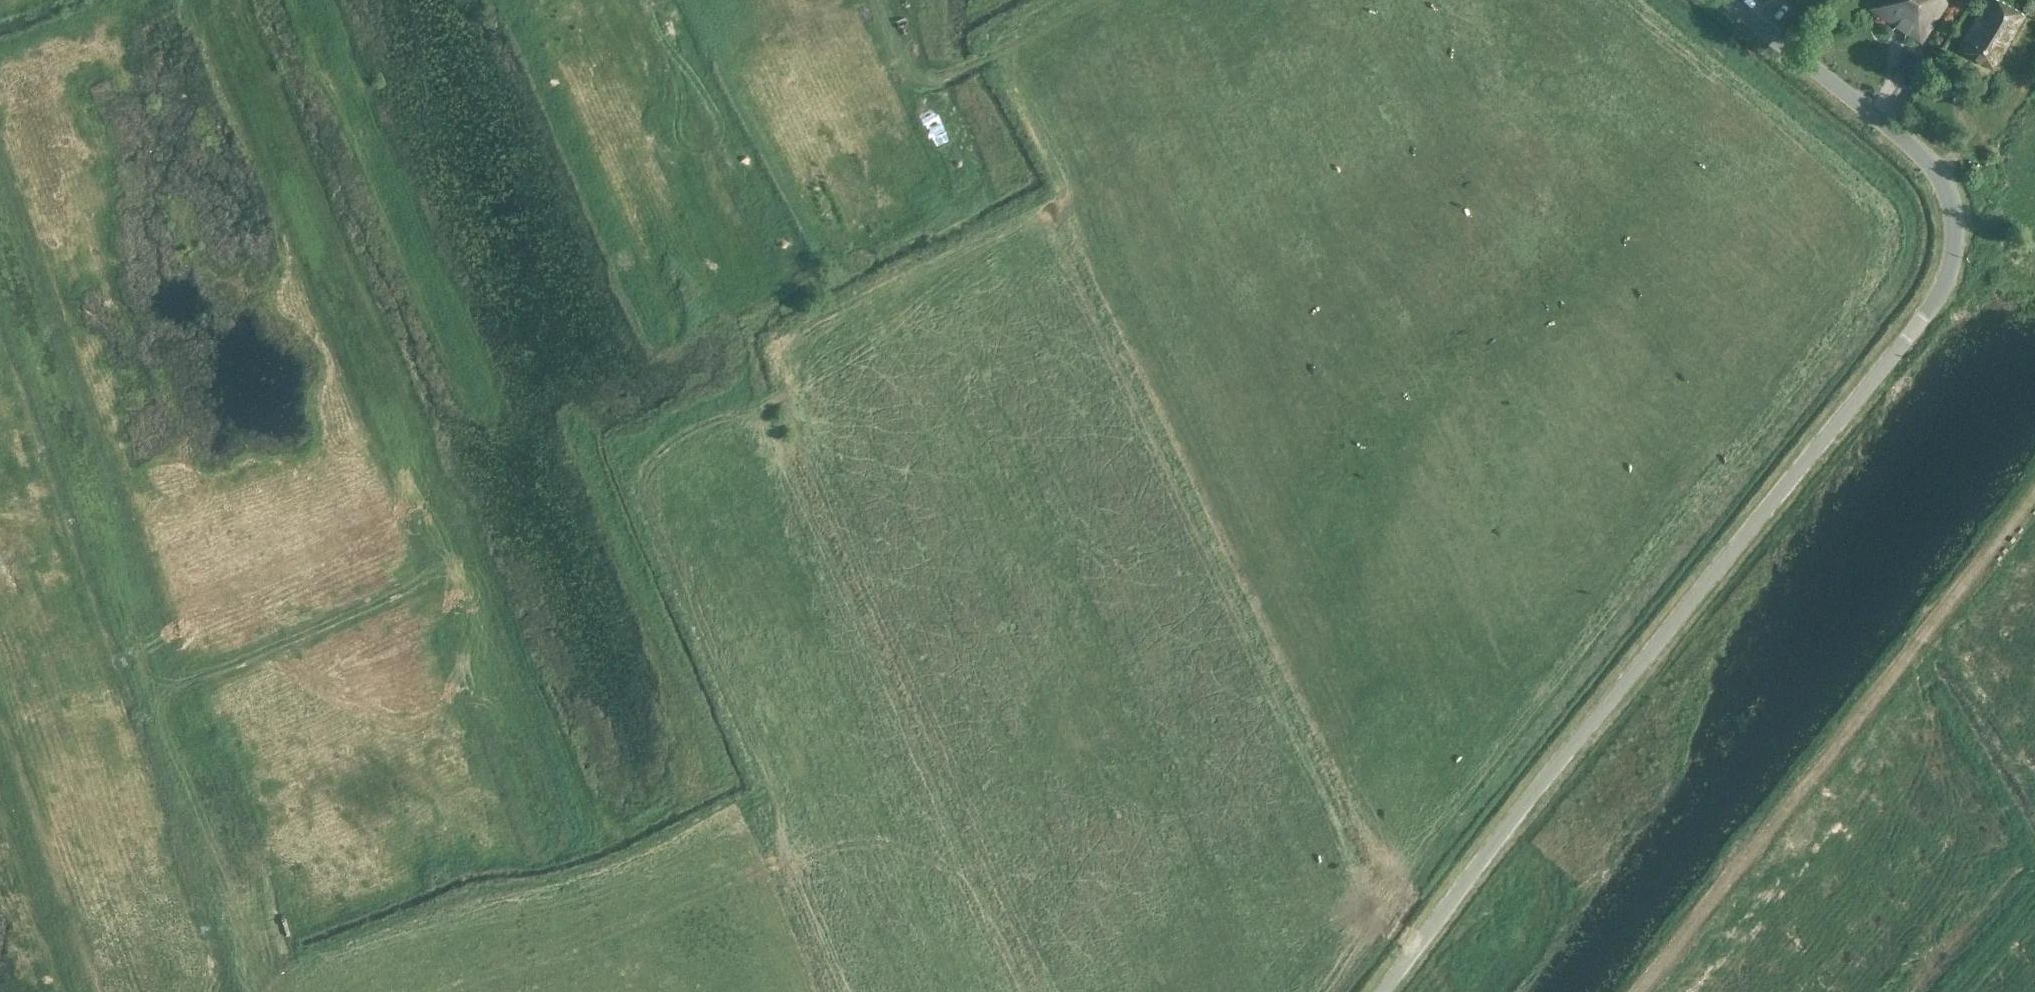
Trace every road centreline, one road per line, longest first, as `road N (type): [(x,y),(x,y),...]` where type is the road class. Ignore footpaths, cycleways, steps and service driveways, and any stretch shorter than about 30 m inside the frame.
road 1 (tertiary): [(1381,991),(1545,777),(1904,340),(1949,267),(1953,210),(1926,159),(1729,0)]
road 2 (track): [(1633,991),(2034,490)]

